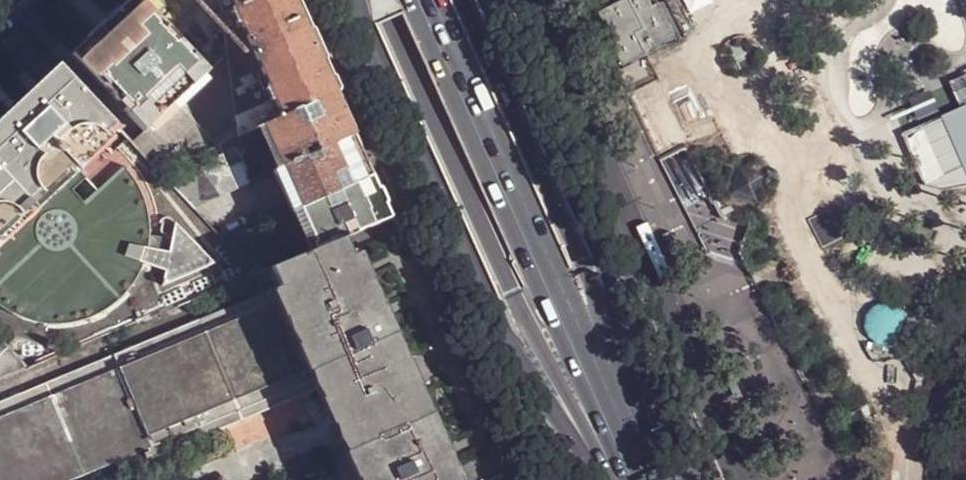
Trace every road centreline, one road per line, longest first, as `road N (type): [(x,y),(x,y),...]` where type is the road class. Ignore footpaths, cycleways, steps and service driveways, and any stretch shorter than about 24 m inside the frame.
road 1 (primary): [(355,0),(356,18),(541,395),(571,431),(622,455)]
road 2 (residential): [(323,0),(537,479)]
road 3 (trunk): [(380,0),(561,384),(622,455)]
road 4 (primary): [(622,455),(418,0)]
road 5 (trunk): [(622,455),(610,357),(583,263),(465,0)]

